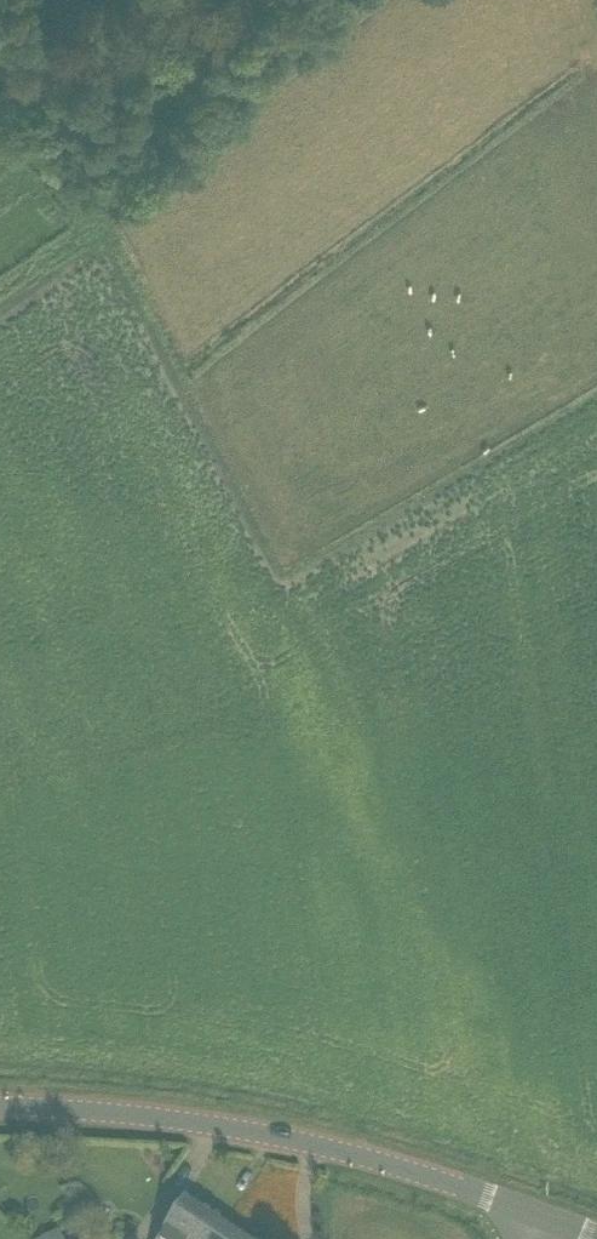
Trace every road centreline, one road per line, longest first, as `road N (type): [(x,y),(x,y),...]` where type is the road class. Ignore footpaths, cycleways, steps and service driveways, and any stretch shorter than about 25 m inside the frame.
road 1 (unclassified): [(542,1221),(387,1164),(273,1136),(0,1107)]

